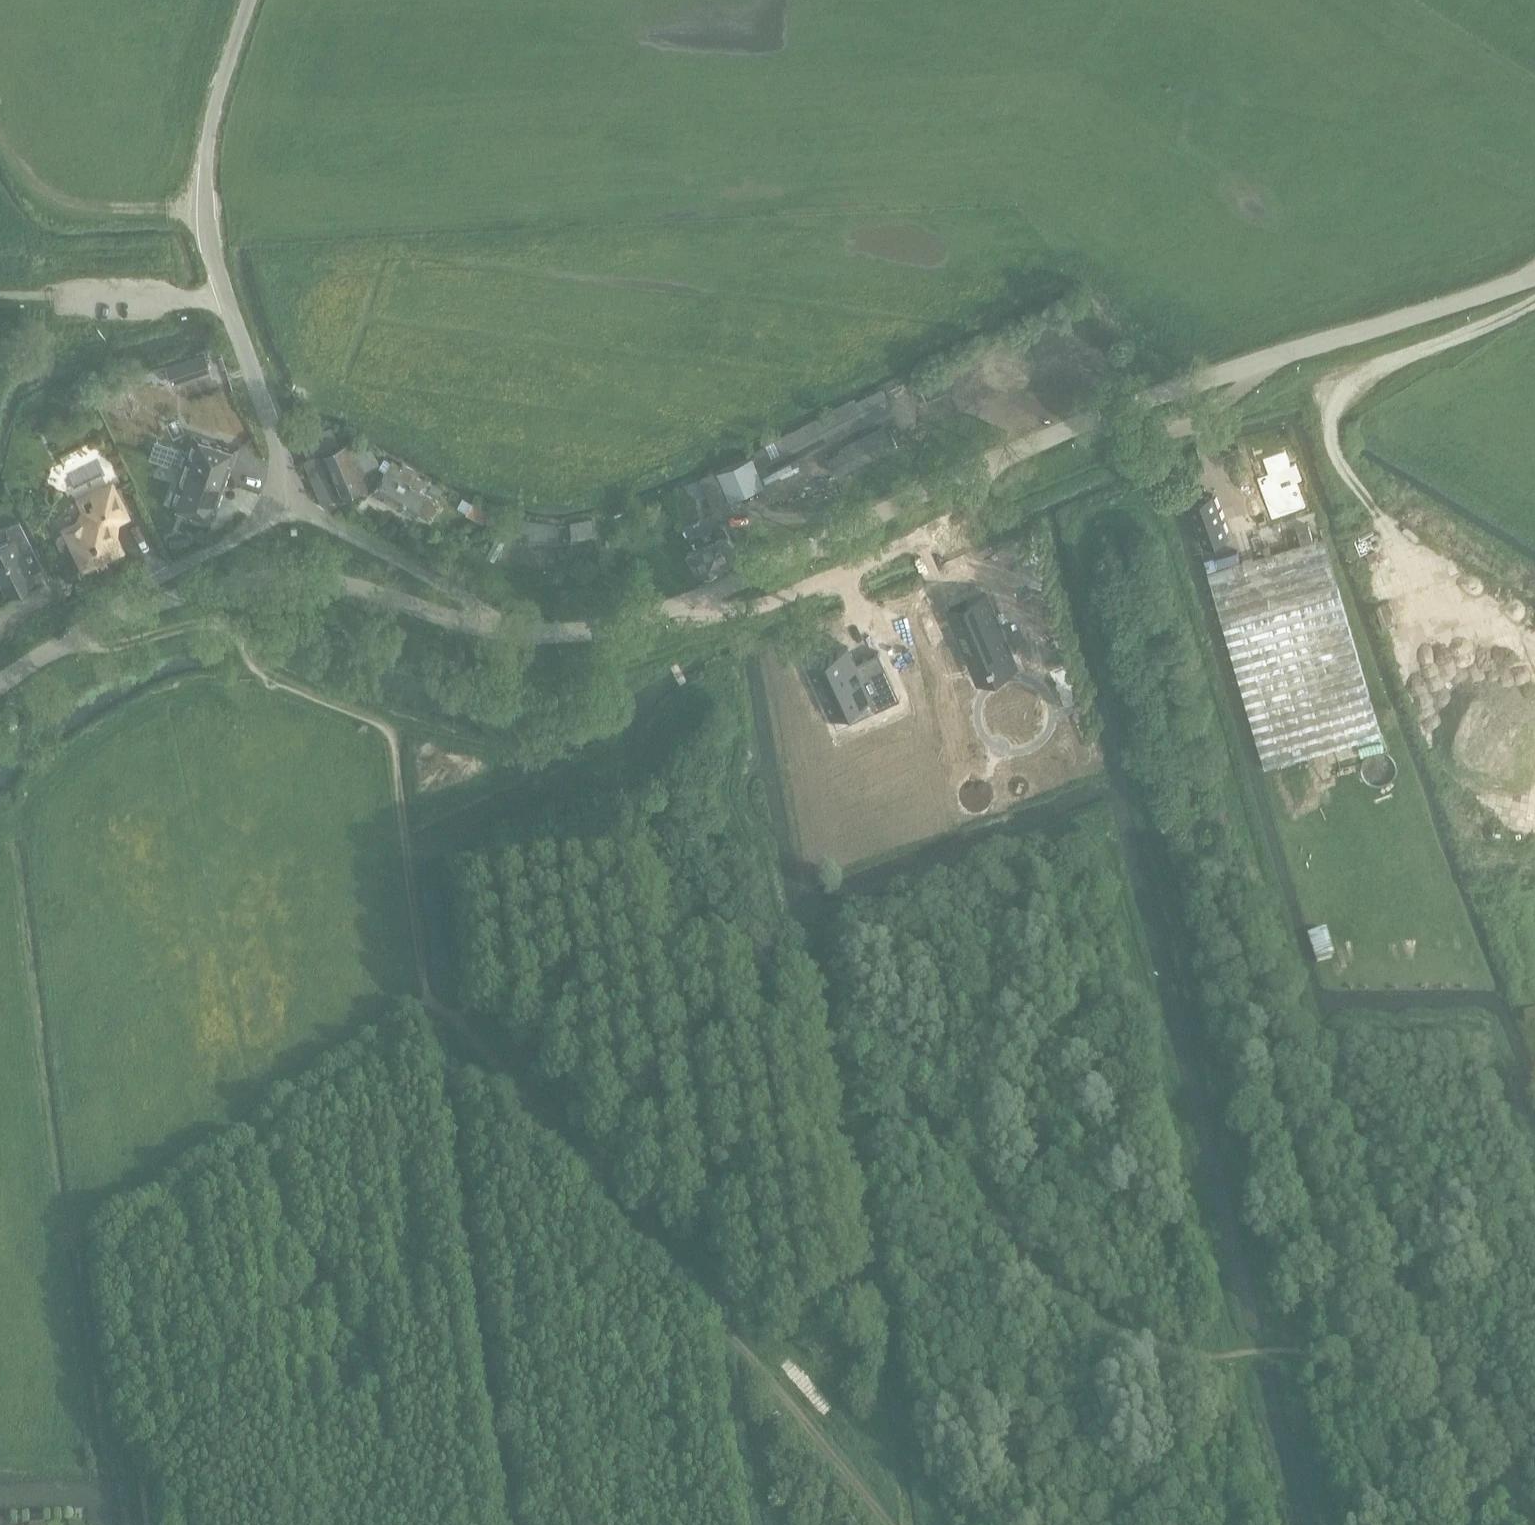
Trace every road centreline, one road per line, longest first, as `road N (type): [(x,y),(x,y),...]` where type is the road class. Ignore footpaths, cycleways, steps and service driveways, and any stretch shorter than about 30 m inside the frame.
road 1 (unclassified): [(514,634),(561,636),(651,616),(1062,431),(1532,280)]
road 2 (unclassified): [(287,513),(279,450),(206,211),(215,111),(251,0)]
road 3 (unclassified): [(86,629),(227,586),(278,581),(372,593),(514,634)]
road 4 (unclassified): [(514,634),(325,519),(287,513)]
road 5 (unclassified): [(287,513),(136,592),(86,629)]

